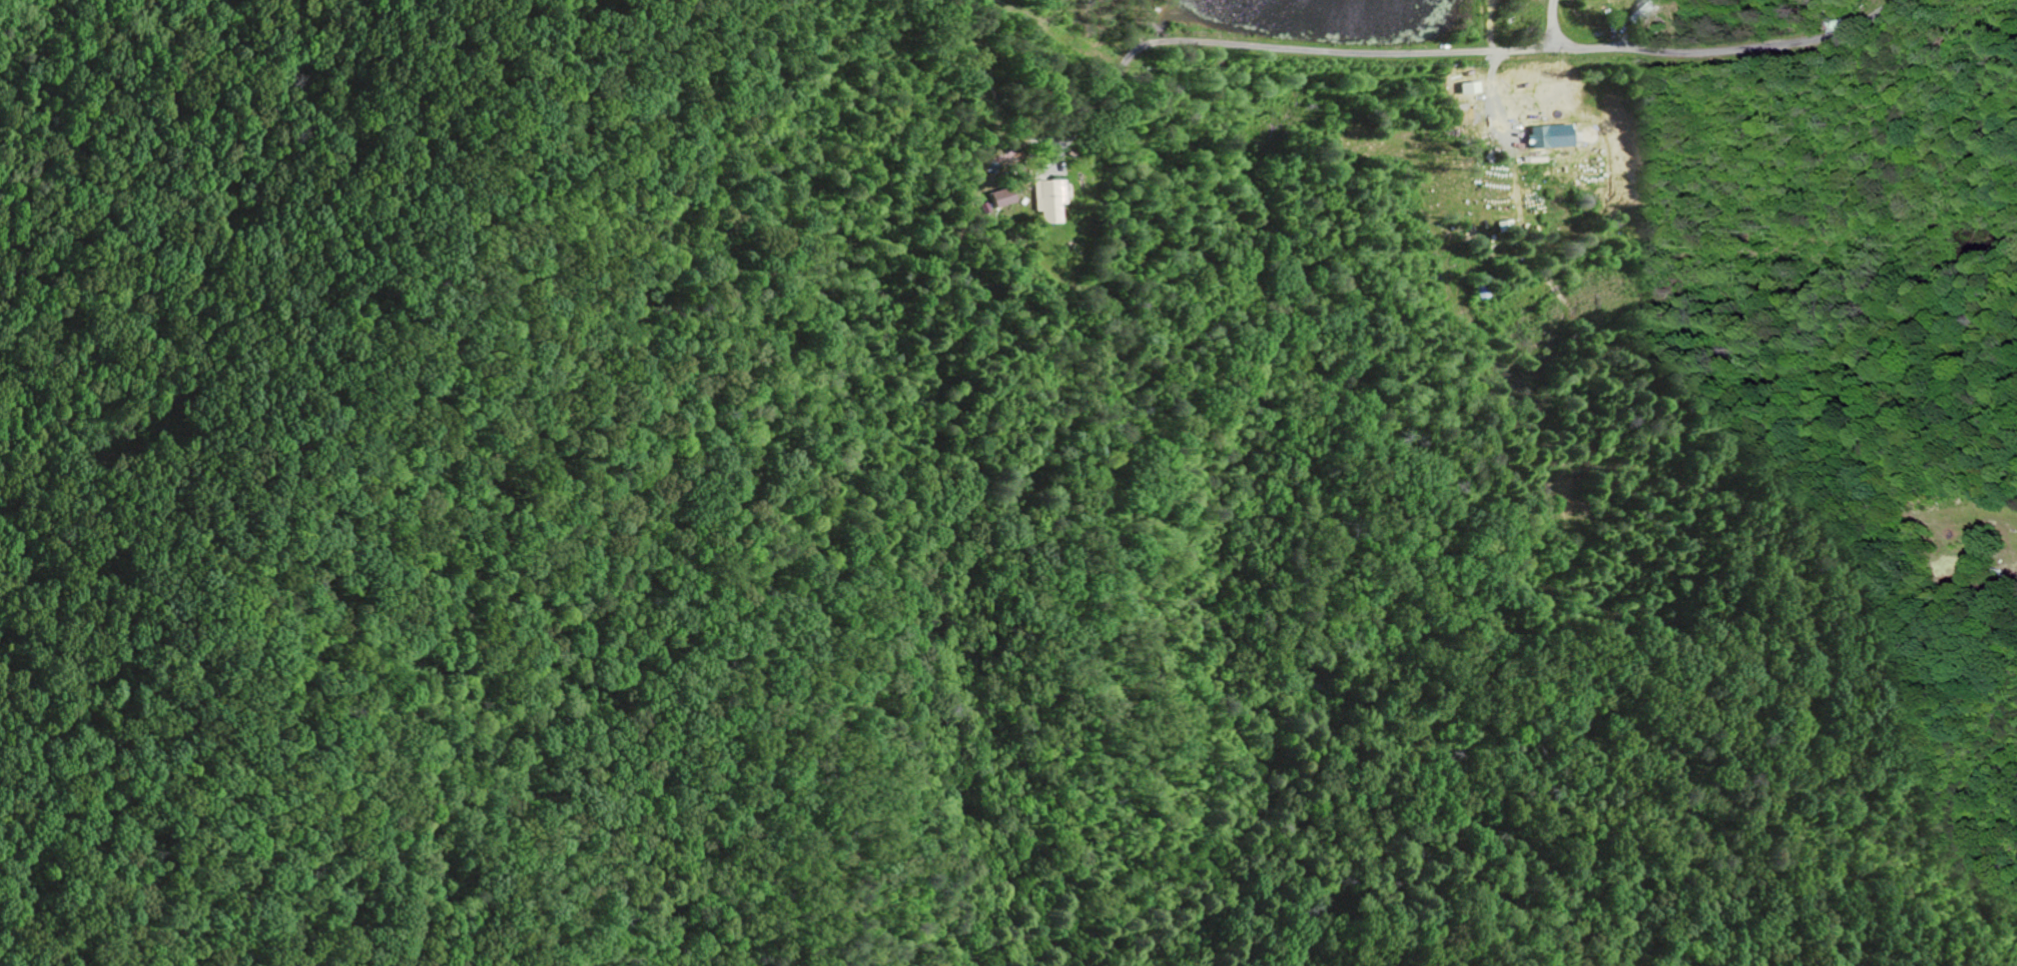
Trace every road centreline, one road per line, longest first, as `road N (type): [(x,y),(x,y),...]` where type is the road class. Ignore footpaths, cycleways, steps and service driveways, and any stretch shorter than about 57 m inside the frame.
road 1 (residential): [(1574,48),(1362,55),(1156,42),(1133,52),(1068,135)]
road 2 (residential): [(1552,0),(1552,29),(1574,48),(1686,53),(1813,40),(1857,27),(1893,0)]

